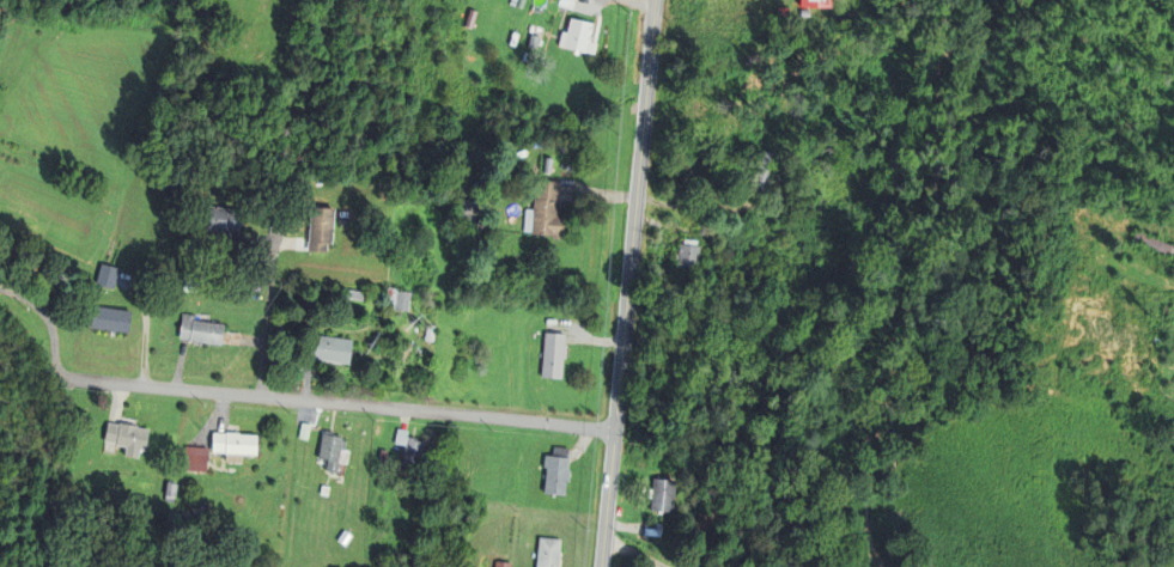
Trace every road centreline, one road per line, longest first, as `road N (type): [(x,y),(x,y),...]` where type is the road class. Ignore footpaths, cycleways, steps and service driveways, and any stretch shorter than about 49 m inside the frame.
road 1 (tertiary): [(602,566),(654,0)]
road 2 (residential): [(67,378),(615,431)]

